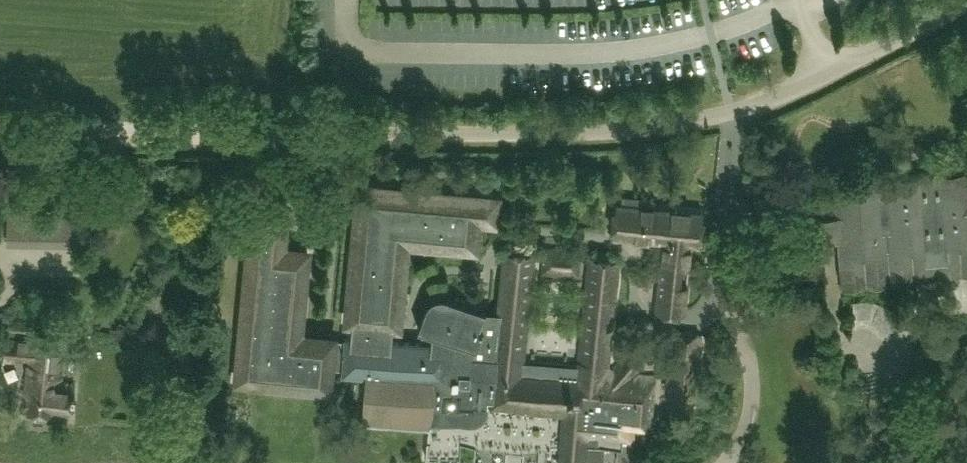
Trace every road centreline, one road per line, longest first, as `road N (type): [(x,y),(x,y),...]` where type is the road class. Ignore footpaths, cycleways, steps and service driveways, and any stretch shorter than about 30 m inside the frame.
road 1 (unclassified): [(322,133),(675,124),(800,87),(966,1)]
road 2 (track): [(322,133),(0,132)]

